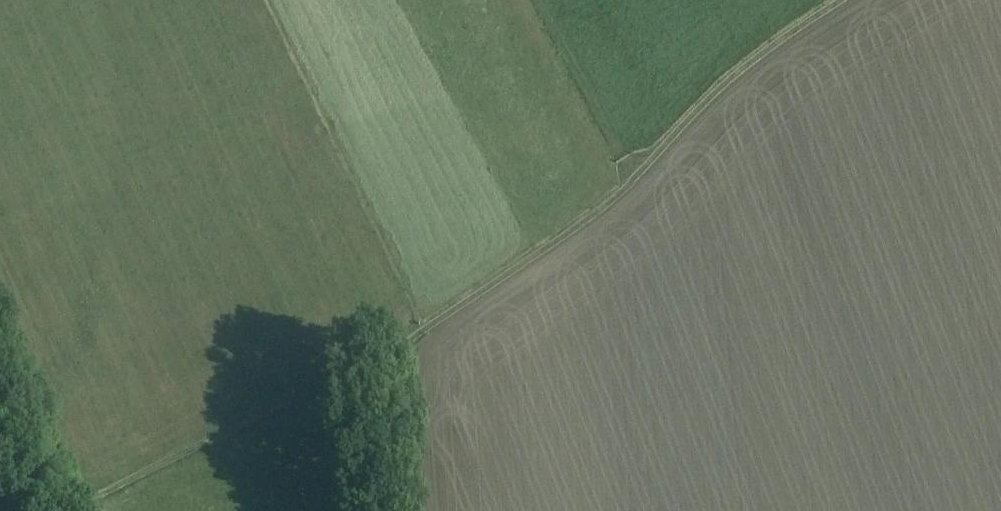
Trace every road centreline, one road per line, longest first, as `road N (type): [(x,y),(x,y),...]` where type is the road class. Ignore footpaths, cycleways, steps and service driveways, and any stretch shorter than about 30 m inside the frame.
road 1 (track): [(845,0),(802,27),(607,205),(398,348),(55,510)]
road 2 (track): [(632,183),(536,0)]
road 3 (track): [(0,346),(64,501)]
road 4 (track): [(408,510),(398,348)]

